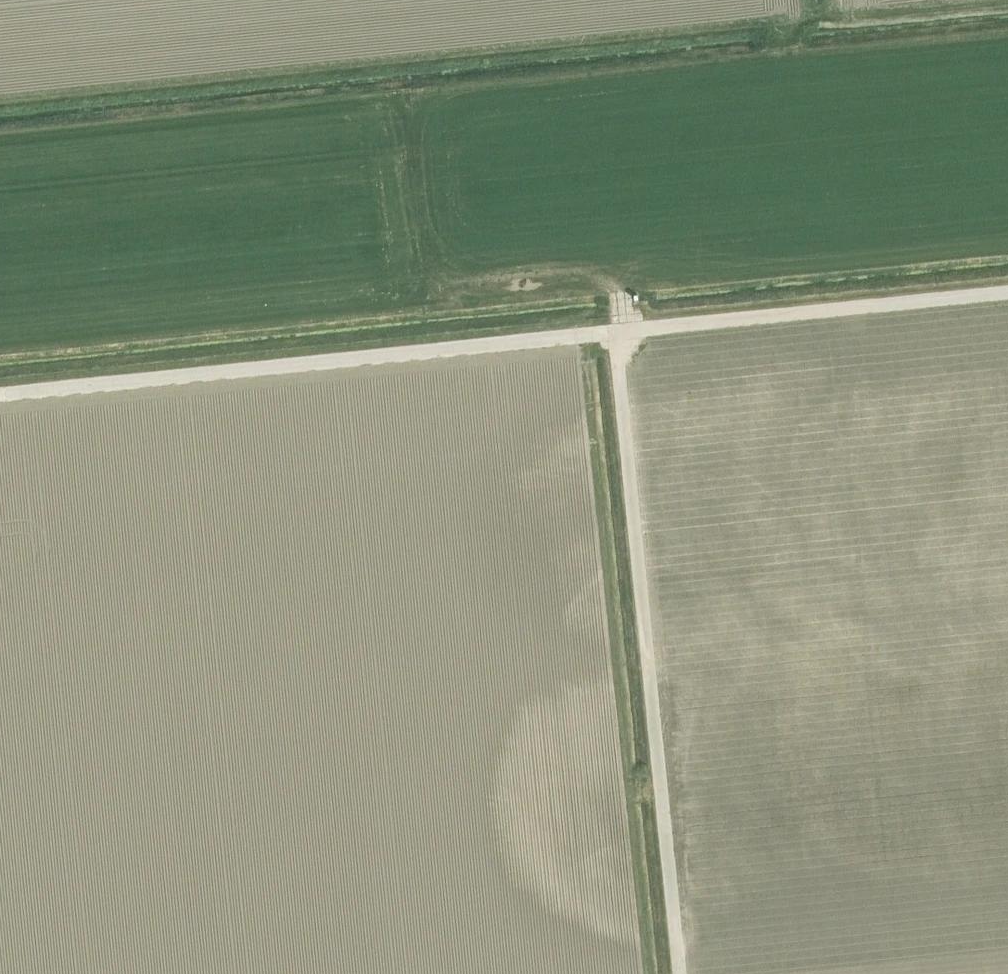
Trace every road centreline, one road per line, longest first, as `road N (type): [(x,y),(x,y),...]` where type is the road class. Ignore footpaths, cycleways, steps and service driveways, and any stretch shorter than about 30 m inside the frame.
road 1 (track): [(680,973),(614,330)]

